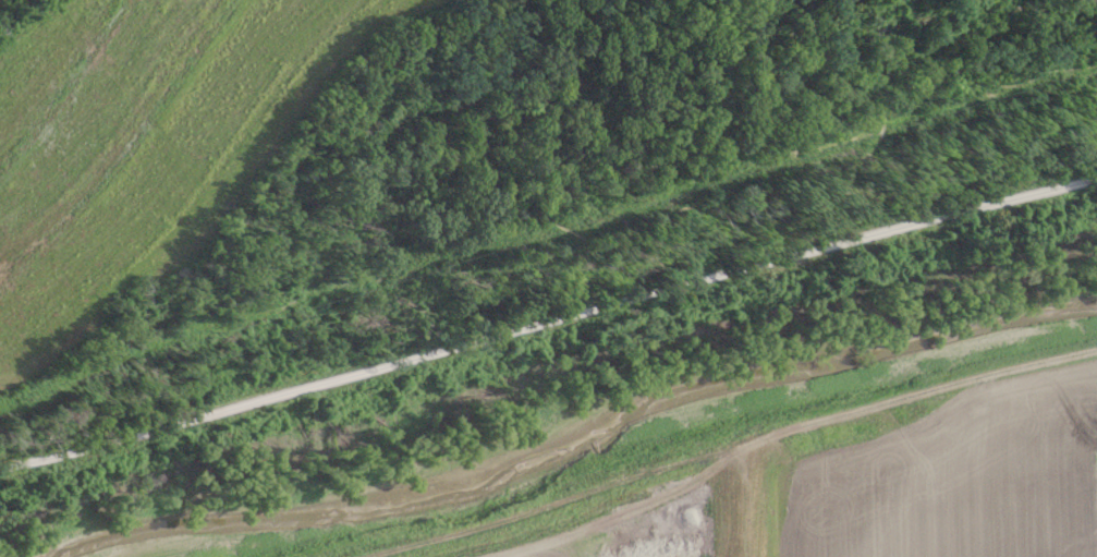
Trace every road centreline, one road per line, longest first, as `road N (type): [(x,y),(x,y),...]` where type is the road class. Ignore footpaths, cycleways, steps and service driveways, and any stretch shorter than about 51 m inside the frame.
road 1 (track): [(762,0),(771,16),(836,37),(1058,0)]

